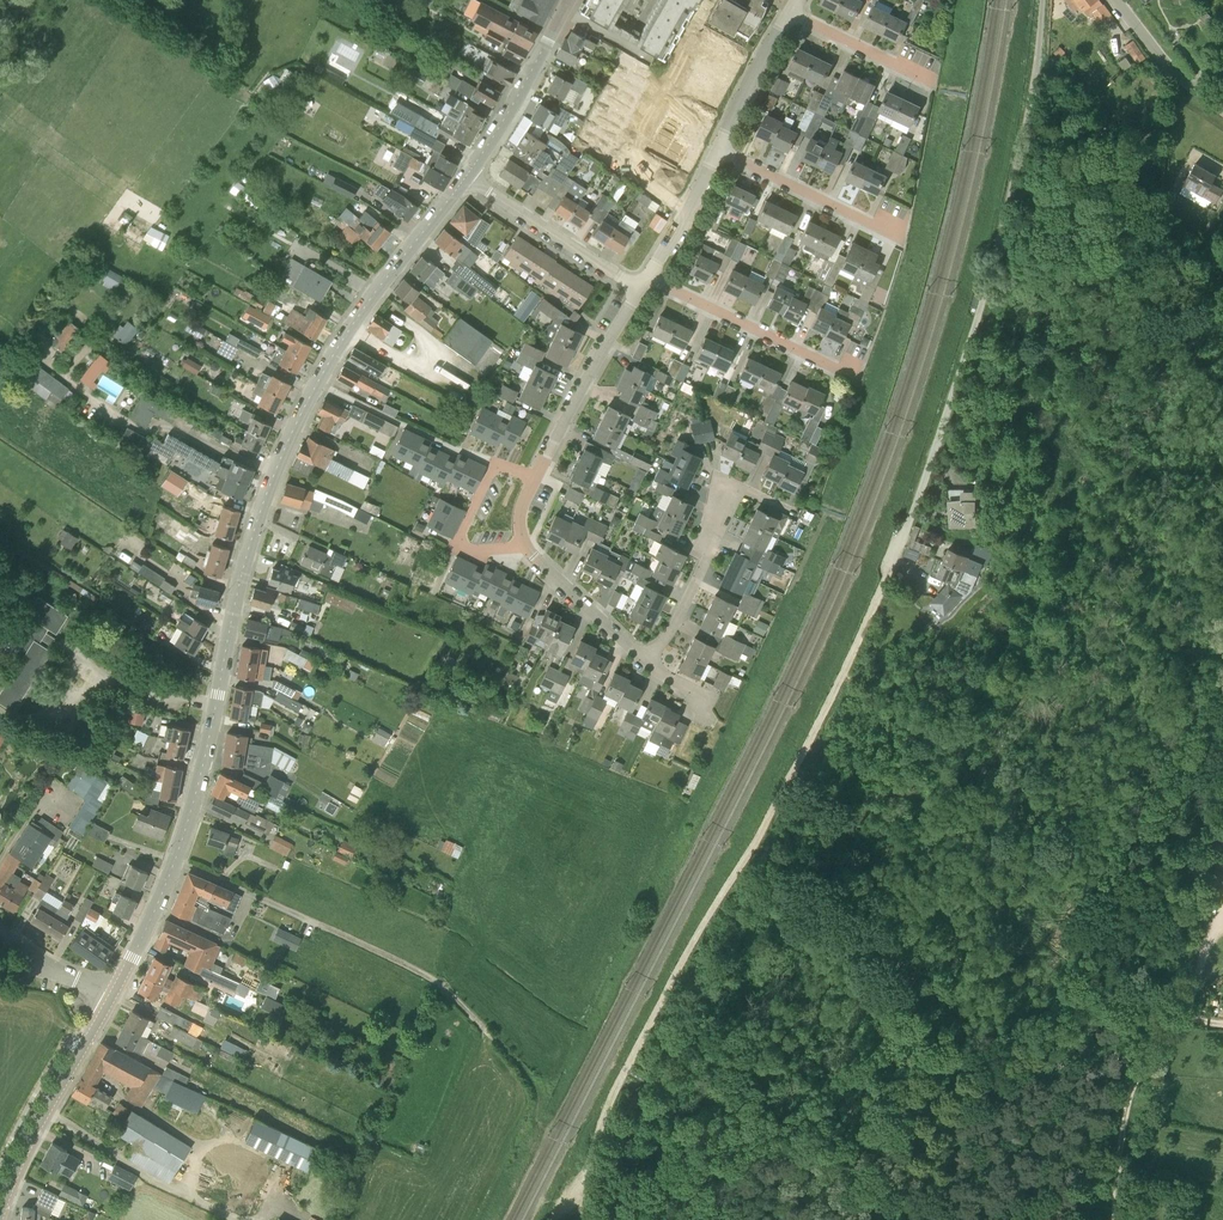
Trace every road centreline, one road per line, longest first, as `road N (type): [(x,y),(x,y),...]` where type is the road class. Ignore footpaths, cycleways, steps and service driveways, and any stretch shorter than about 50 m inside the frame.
road 1 (secondary): [(111,999),(181,845),(249,546),(292,437),(354,321),(468,176)]
road 2 (track): [(890,566),(828,709),(700,930),(601,1119),(579,1182)]
road 3 (unclassified): [(890,566),(999,246),(1043,0)]
road 4 (residential): [(645,662),(533,555),(519,517),(640,289)]
road 5 (track): [(1115,1219),(1131,1096),(1222,913)]
road 6 (residential): [(645,662),(696,583),(720,499),(746,490),(789,510)]
road 7 (secondary): [(0,1213),(38,1125),(111,999)]
road 8 (residential): [(850,375),(647,276)]
road 9 (residential): [(902,236),(715,148)]
road 10 (residential): [(640,289),(468,176)]
road 11 (secondary): [(468,176),(566,0)]
road 12 (residential): [(933,81),(791,10)]
road 13 (residential): [(715,148),(791,10)]
road 14 (residential): [(1222,110),(1178,77),(1117,0)]
road 15 (residential): [(647,276),(715,148)]

